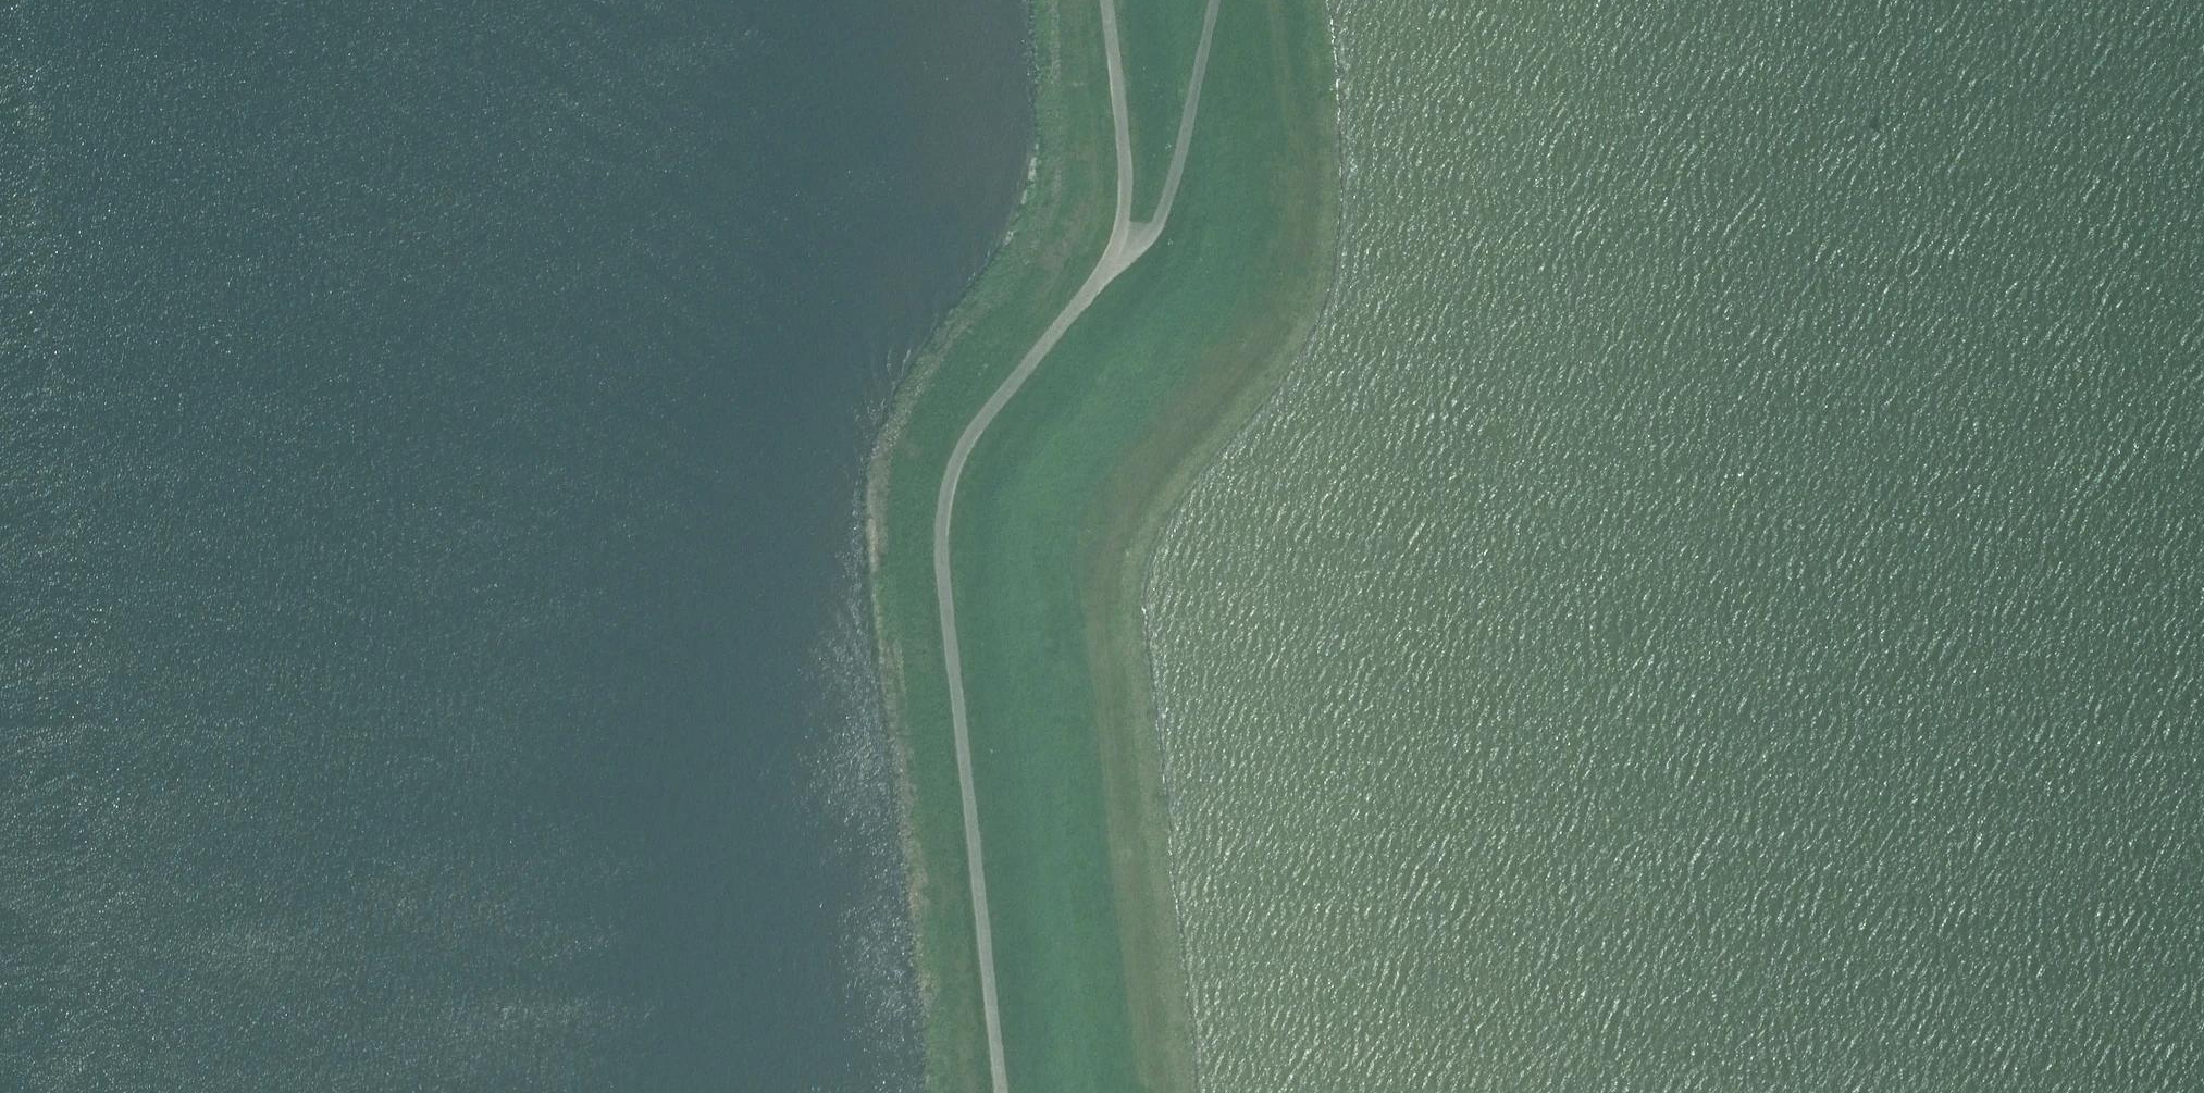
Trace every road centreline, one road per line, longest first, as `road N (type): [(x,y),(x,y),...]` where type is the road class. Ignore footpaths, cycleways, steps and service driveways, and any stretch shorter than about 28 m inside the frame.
road 1 (unclassified): [(1008,1092),(947,575),(950,492),(972,438),(1103,269)]
road 2 (unclassified): [(1103,269),(1163,217),(1220,0)]
road 3 (unclassified): [(1103,269),(1126,208),(1109,0)]

